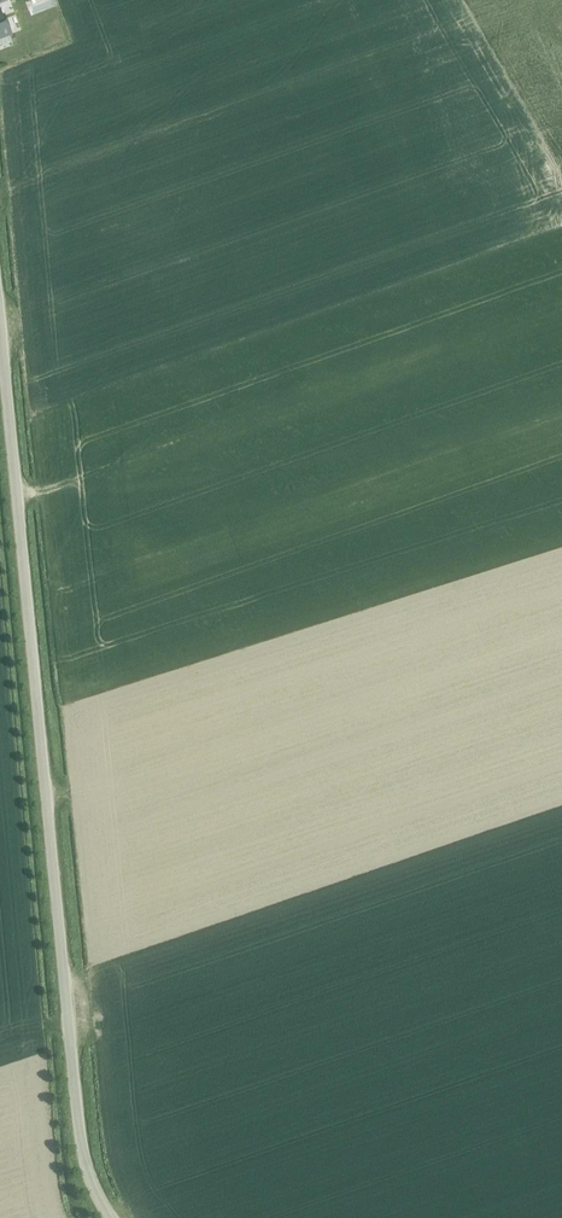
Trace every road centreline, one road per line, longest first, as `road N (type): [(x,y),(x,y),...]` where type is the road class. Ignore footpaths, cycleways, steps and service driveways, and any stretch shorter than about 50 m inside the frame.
road 1 (unclassified): [(110,1217),(81,1145),(0,318)]

